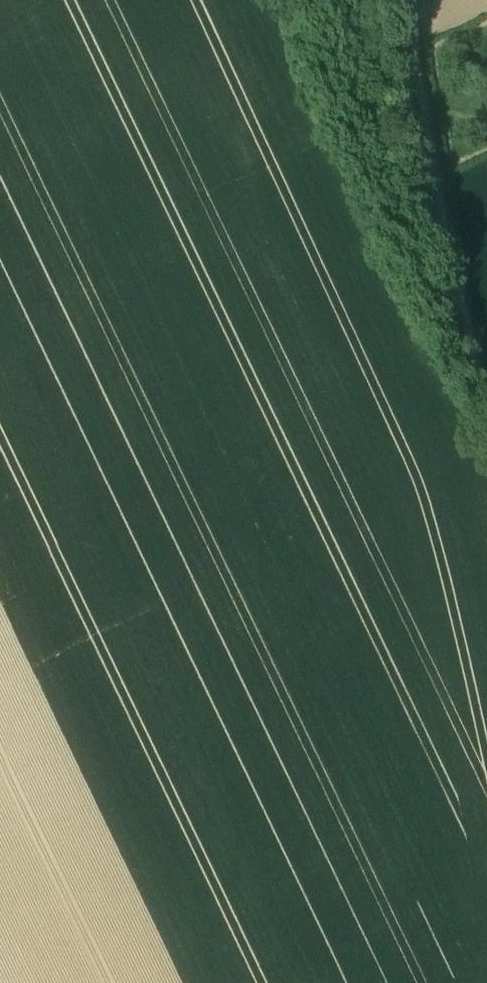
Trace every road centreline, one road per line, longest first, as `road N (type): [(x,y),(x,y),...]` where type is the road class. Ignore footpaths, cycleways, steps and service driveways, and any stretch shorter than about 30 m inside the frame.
road 1 (track): [(404,0),(439,213),(486,419)]

